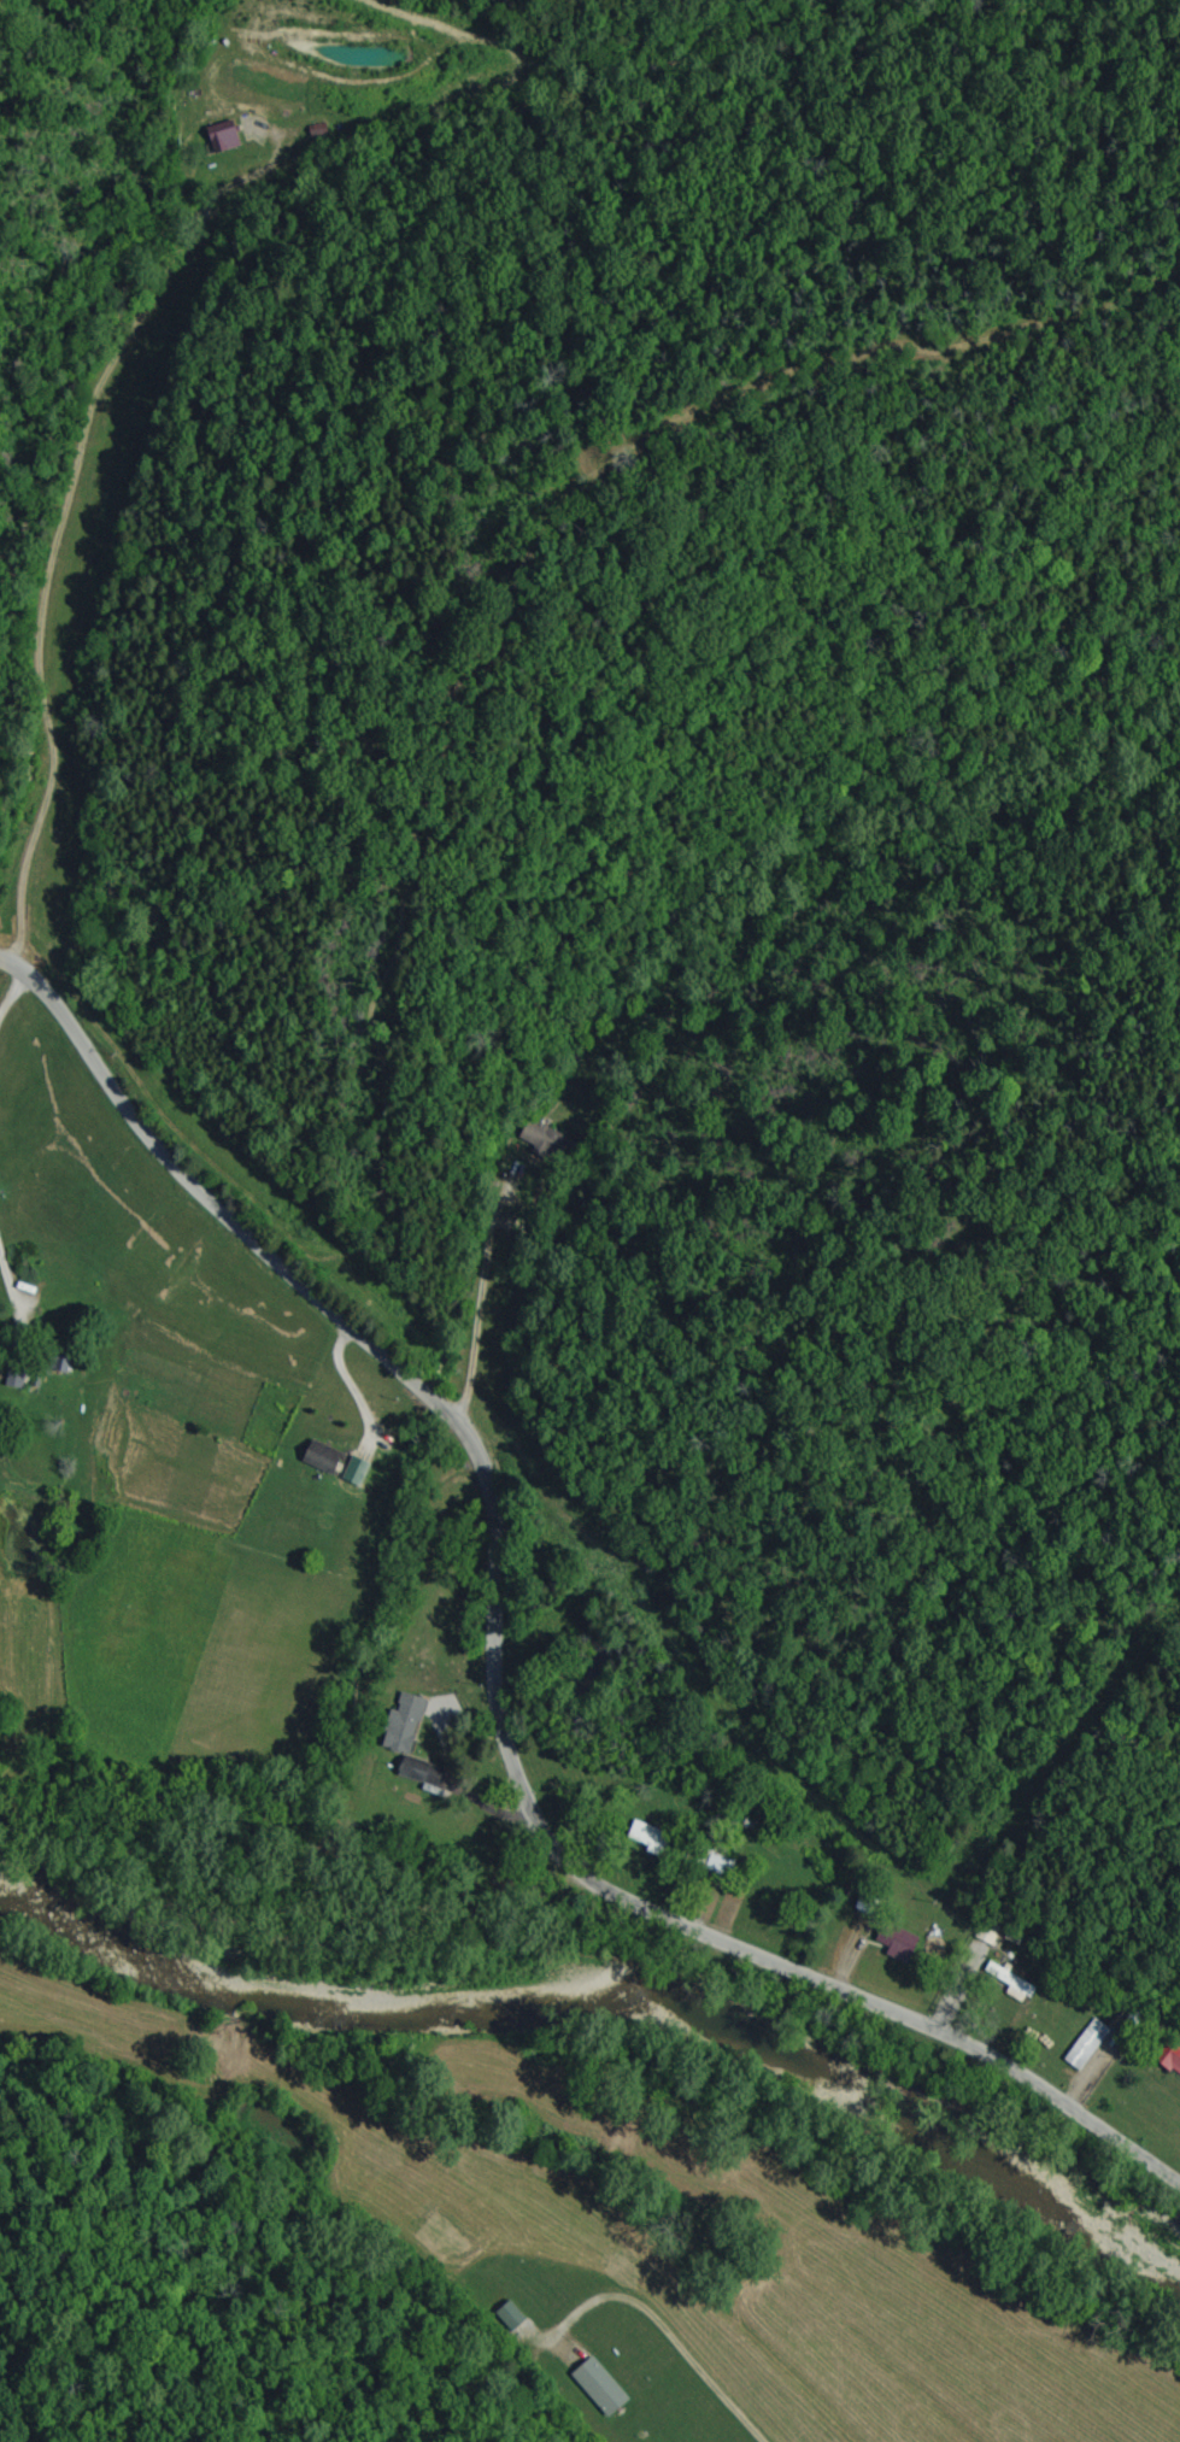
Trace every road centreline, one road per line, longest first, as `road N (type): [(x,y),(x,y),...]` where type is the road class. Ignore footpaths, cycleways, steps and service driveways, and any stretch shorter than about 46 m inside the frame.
road 1 (residential): [(1179,2200),(970,2064),(755,1972),(622,1908),(575,1875),(551,1847),(506,1730),(503,1503),(485,1460),(249,1248),(129,1109),(61,1010),(0,969)]
road 2 (residential): [(0,963),(61,811),(54,656),(67,582),(113,438),(224,258),(298,195),(307,175)]

